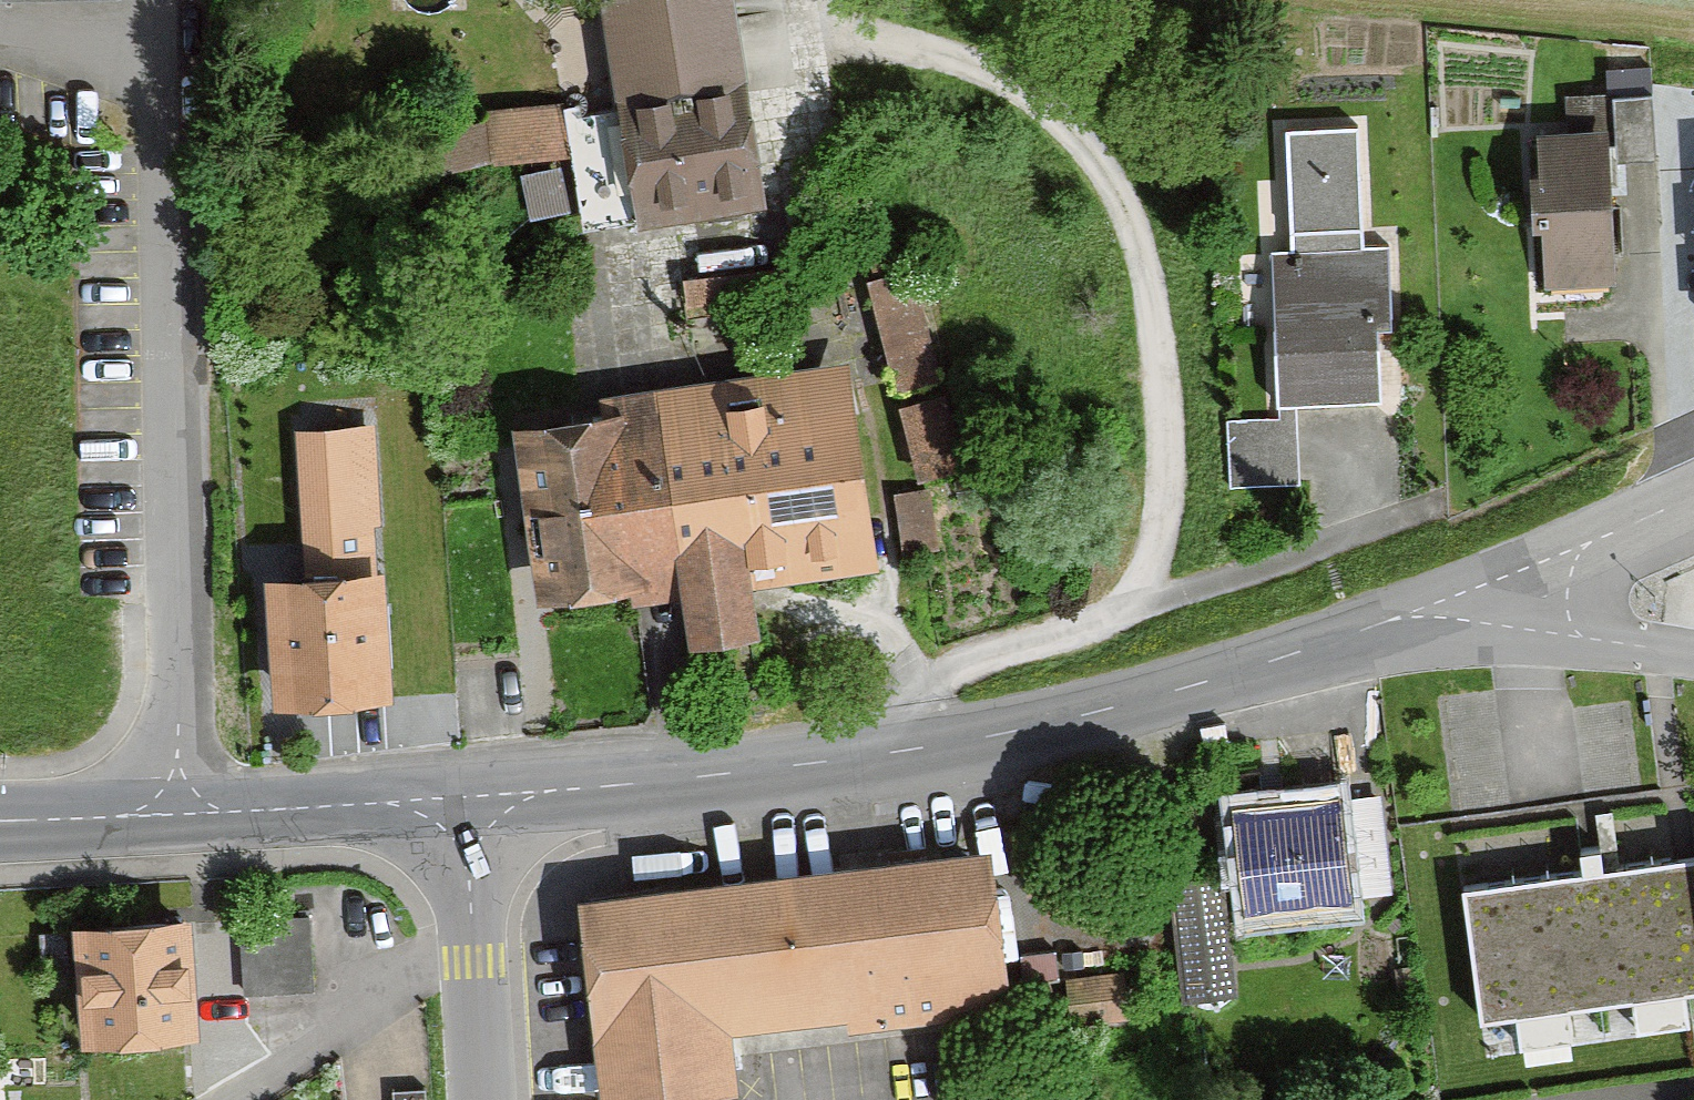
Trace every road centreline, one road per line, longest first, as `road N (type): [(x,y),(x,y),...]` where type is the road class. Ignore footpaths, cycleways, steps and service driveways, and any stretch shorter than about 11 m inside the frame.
road 1 (track): [(817,0),(925,18),(1041,51),(1113,87),(1152,142),(1168,363),(1165,486),(1144,585),(1119,611),(967,663),(924,748)]
road 2 (unclassified): [(465,797),(710,775),(1011,732),(1194,685),(1498,579)]
road 3 (residential): [(180,814),(164,12)]
road 4 (residential): [(465,797),(482,1099)]
road 5 (unclassified): [(180,814),(465,797)]
road 6 (unclassified): [(1498,579),(1520,604),(1585,638),(1693,654)]
road 7 (unclassified): [(1498,579),(1693,503)]
road 8 (unclassified): [(0,821),(180,814)]
road 9 (residential): [(164,12),(0,11)]

